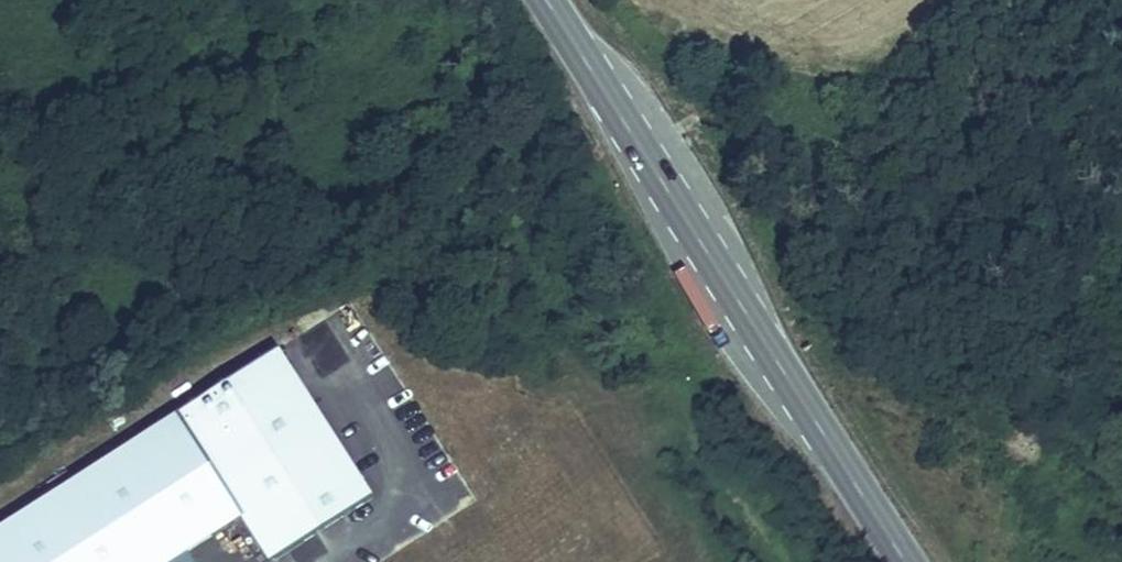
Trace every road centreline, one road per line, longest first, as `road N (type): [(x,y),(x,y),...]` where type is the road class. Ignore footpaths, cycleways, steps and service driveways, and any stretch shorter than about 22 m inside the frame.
road 1 (secondary): [(910,561),(548,0)]

